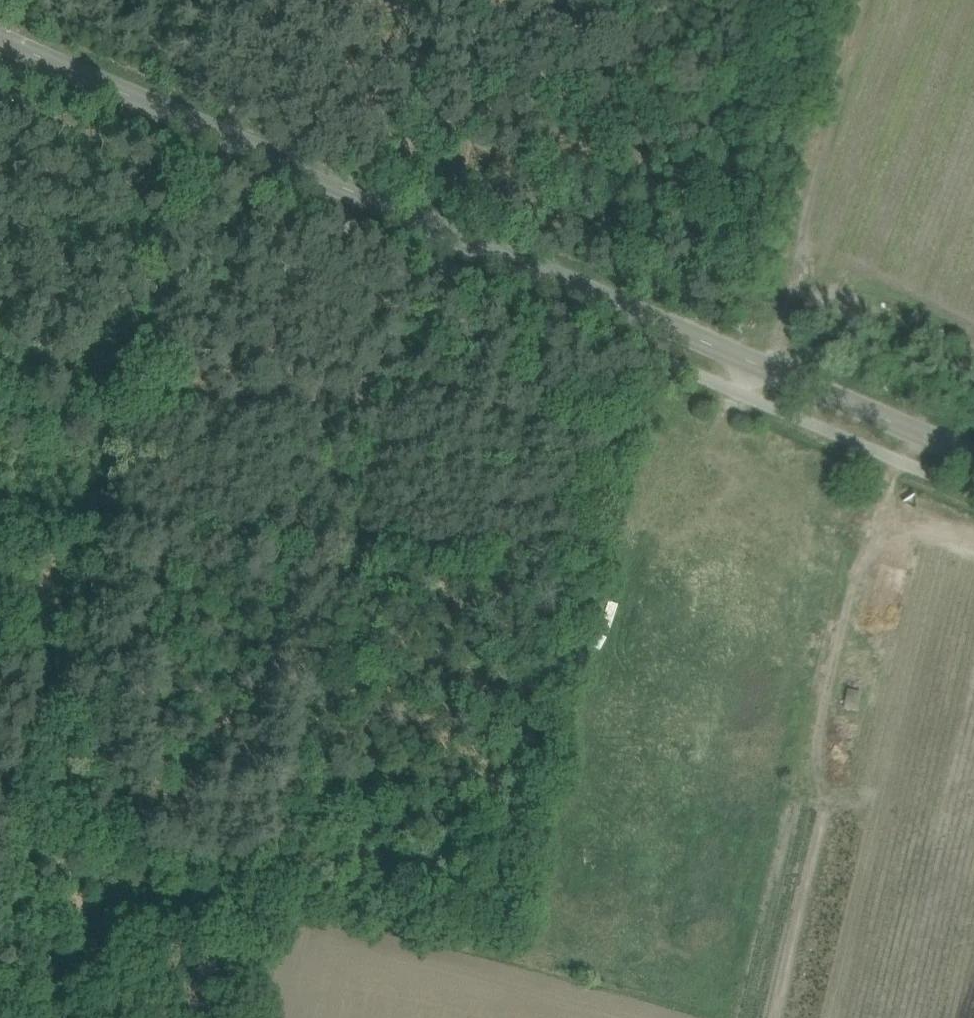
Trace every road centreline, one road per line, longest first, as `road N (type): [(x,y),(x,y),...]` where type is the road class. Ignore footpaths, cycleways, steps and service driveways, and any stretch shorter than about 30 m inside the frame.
road 1 (tertiary): [(973,455),(0,37)]

